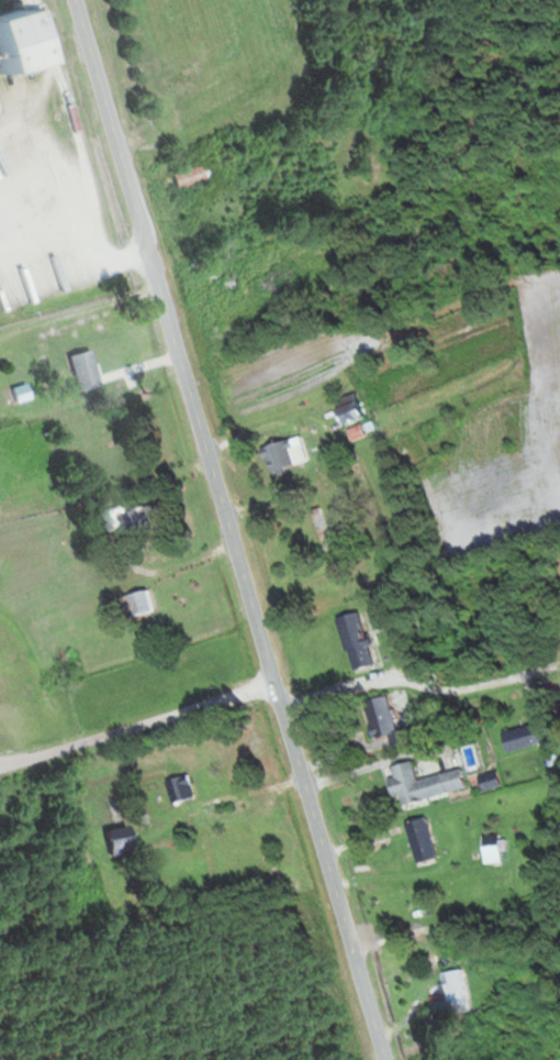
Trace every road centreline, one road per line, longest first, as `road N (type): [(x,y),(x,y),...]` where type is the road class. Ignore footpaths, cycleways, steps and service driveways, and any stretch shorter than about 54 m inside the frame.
road 1 (secondary): [(387,1059),(75,0)]
road 2 (residential): [(281,708),(379,680),(441,695),(559,666)]
road 3 (residential): [(272,676),(0,757)]
road 4 (residential): [(0,315),(150,257)]

